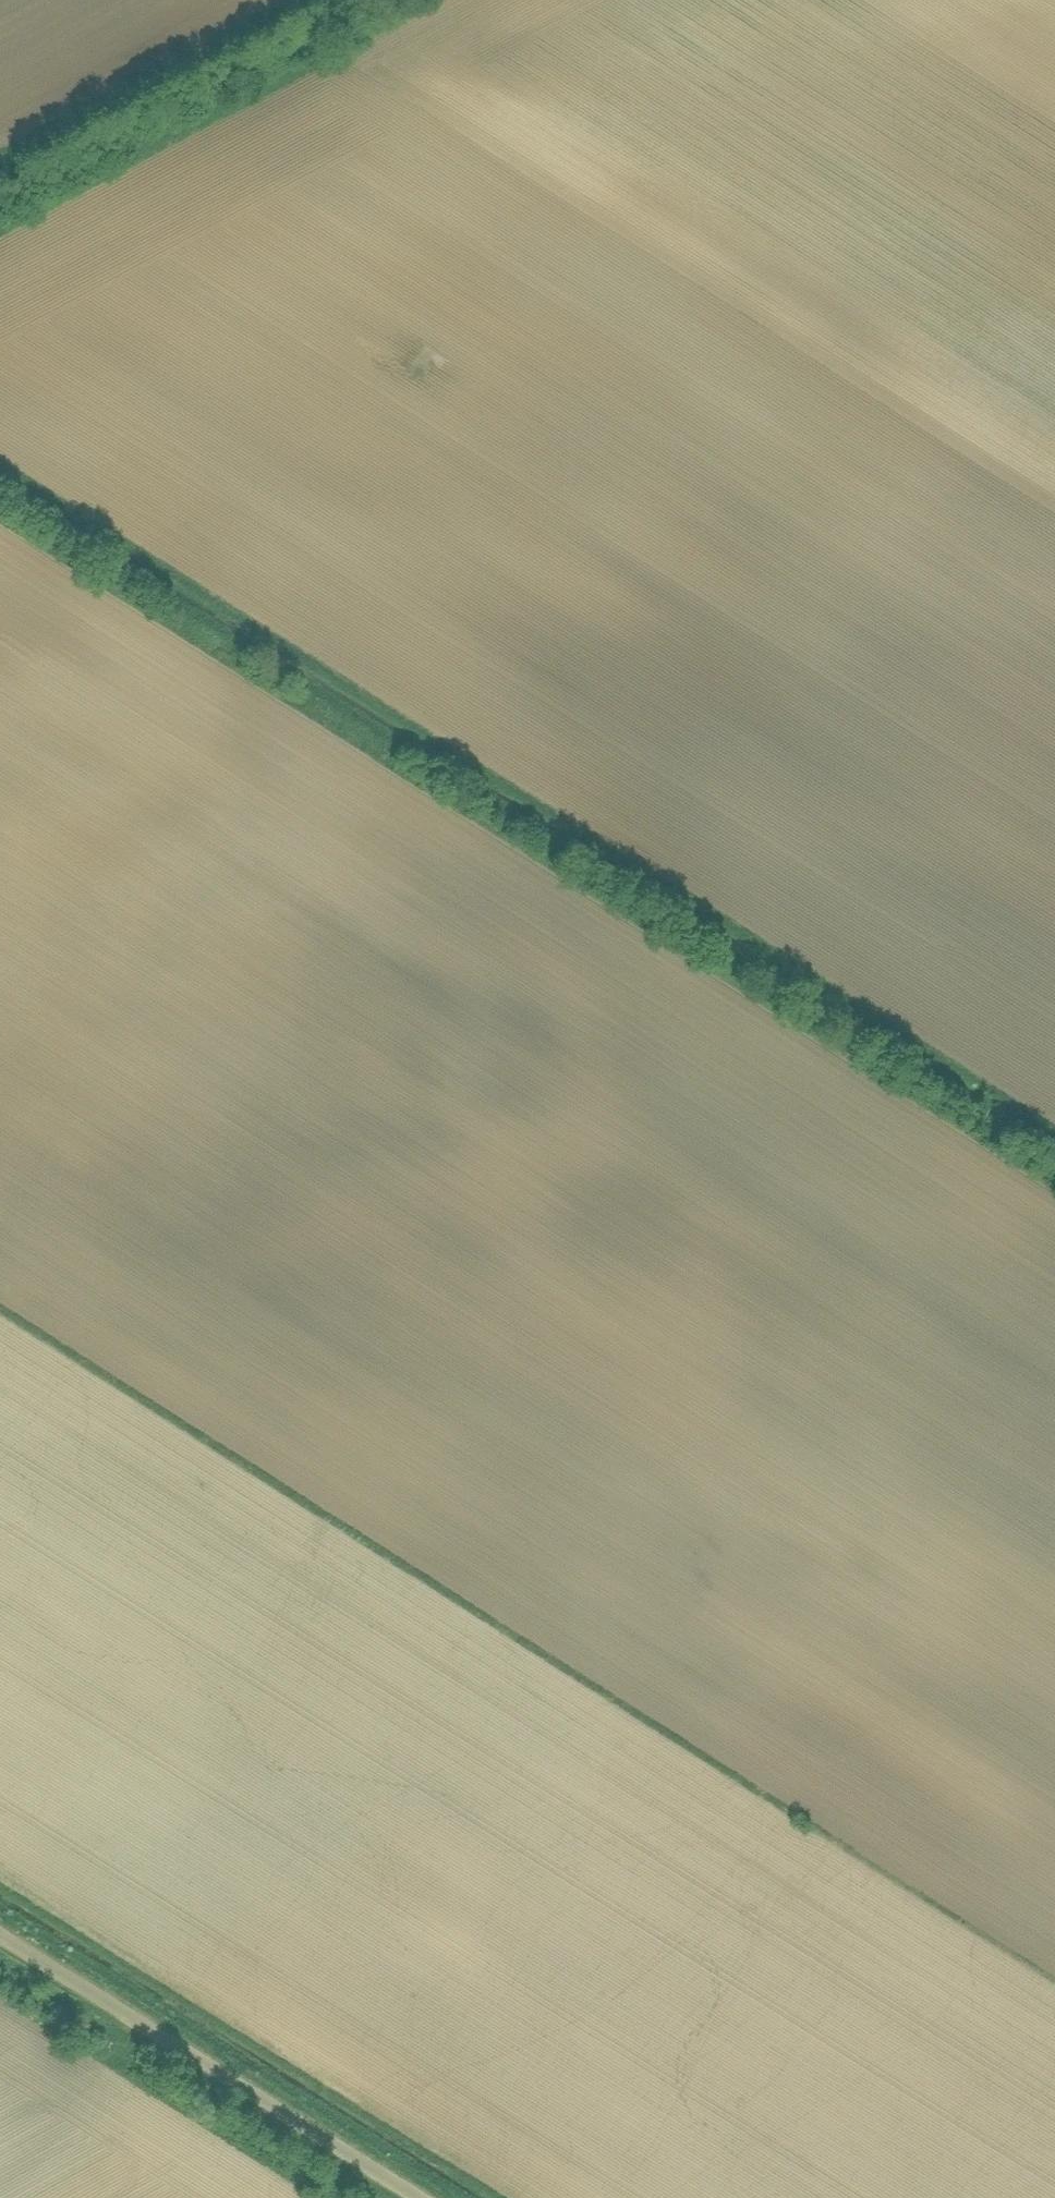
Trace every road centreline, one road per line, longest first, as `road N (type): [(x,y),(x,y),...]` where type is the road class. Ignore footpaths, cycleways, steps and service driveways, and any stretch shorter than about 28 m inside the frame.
road 1 (unclassified): [(401,2197),(0,1945)]

